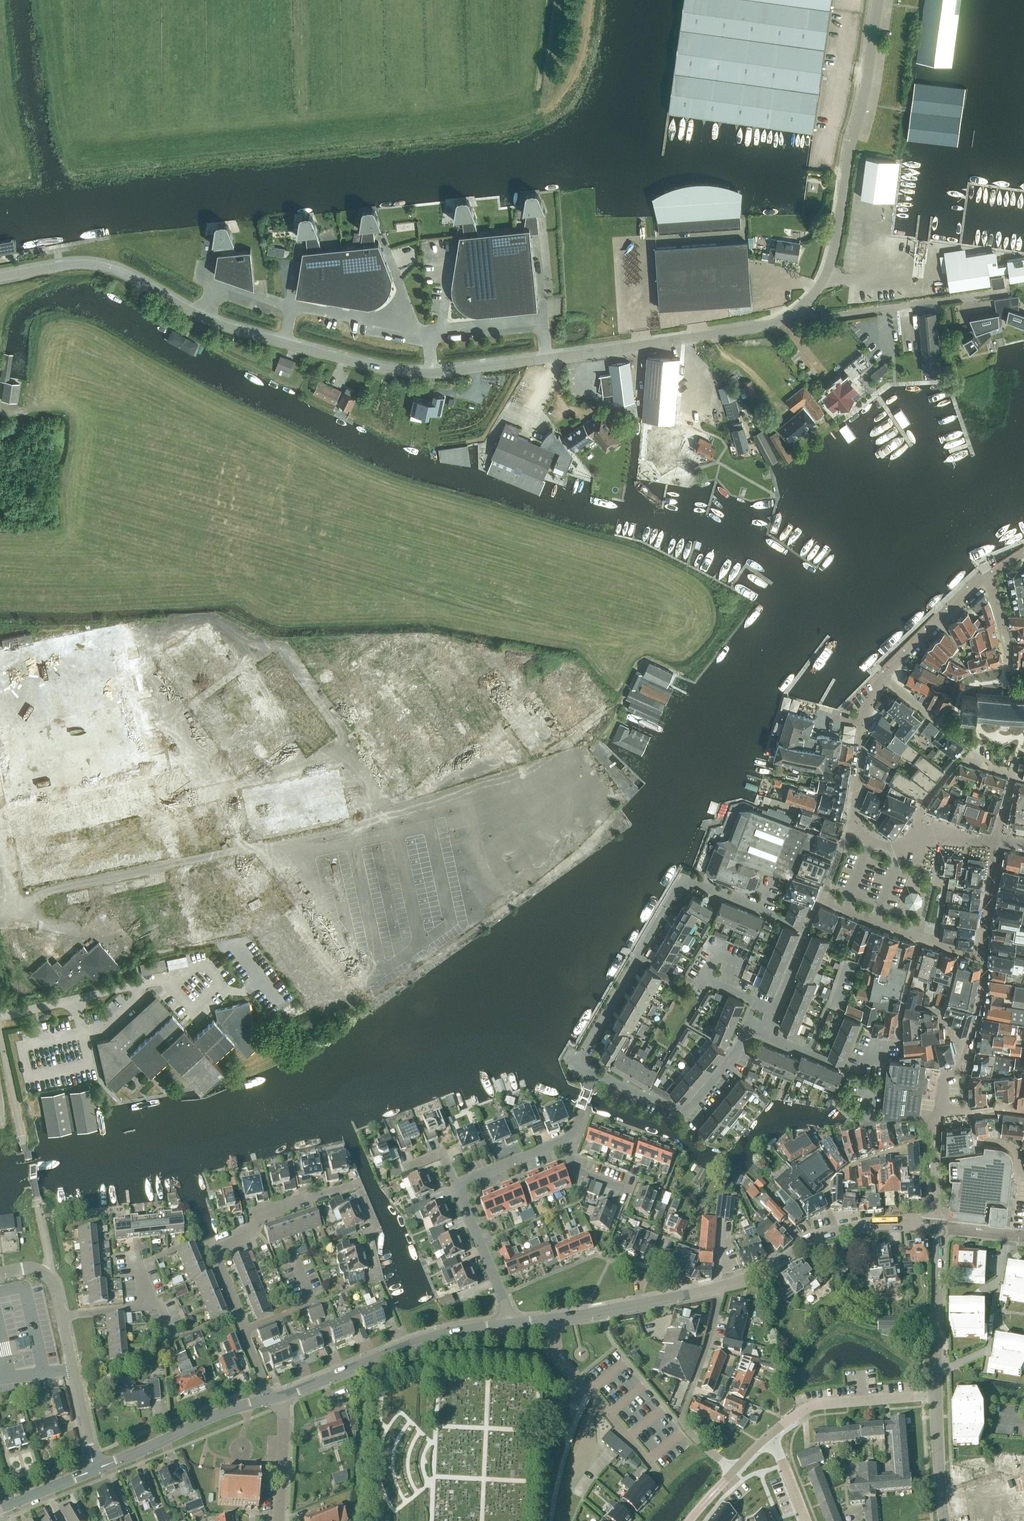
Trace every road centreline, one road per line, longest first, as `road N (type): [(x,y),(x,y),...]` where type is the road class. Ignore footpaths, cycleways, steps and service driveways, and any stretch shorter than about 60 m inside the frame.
road 1 (unclassified): [(0,277),(108,268),(227,327),(375,367),(432,373),(756,327),(801,307)]
road 2 (residential): [(268,1400),(214,1250),(254,1235),(262,1213),(355,1184),(377,1228),(369,1230),(381,1281)]
road 3 (unclassified): [(801,307),(832,254),(878,0)]
road 4 (tertiary): [(281,1398),(416,1342),(511,1324)]
road 5 (residential): [(595,1075),(577,1063),(685,879)]
road 6 (tertiary): [(937,1227),(835,1231),(770,1269),(717,1288)]
road 7 (unclassified): [(1005,292),(823,317),(801,307)]
road 8 (residential): [(717,1288),(714,1325),(682,1419),(732,1470)]
road 9 (residential): [(757,1033),(685,1113),(595,1075)]
road 10 (residential): [(851,830),(822,899),(939,943)]
road 11 (residential): [(656,1472),(556,1350),(553,1320)]
road 12 (tertiary): [(98,1469),(268,1400)]
road 13 (residential): [(935,1397),(815,1407),(770,1437)]
road 14 (unclassified): [(0,1012),(167,975)]
road 15 (tertiary): [(935,1397),(937,1227)]
road 16 (tertiary): [(717,1288),(553,1320)]
road 17 (residential): [(851,830),(863,715),(884,677)]
road 18 (unclassified): [(98,1469),(61,1316)]
road 19 (residential): [(511,1324),(458,1187)]
road 20 (residential): [(884,677),(988,576)]
road 21 (residential): [(806,929),(685,879)]
road 22 (tertiary): [(944,1520),(935,1397)]
road 23 (residential): [(279,1520),(281,1398)]

